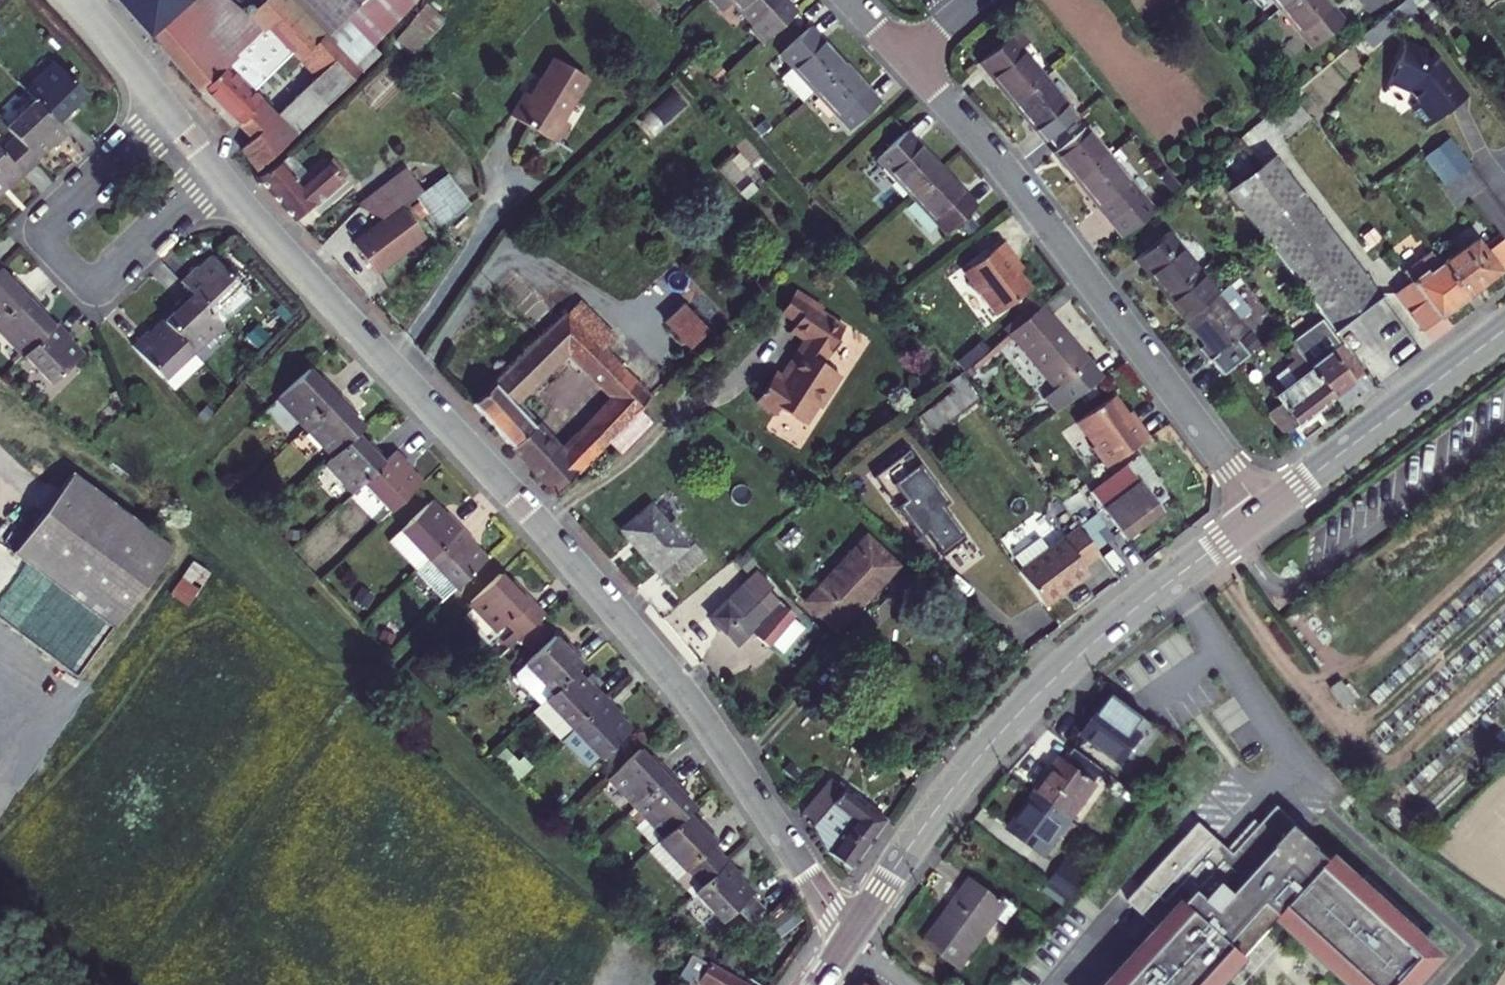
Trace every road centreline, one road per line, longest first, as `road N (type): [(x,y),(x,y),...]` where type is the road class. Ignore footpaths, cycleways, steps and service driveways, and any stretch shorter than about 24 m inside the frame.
road 1 (residential): [(219,174),(668,670),(849,939)]
road 2 (secondary): [(1263,512),(1128,614),(1023,707),(943,800),(849,939)]
road 3 (residential): [(908,59),(1015,183),(1263,512)]
road 4 (residential): [(168,110),(39,231),(94,289),(219,174)]
road 5 (secondary): [(1504,329),(1263,512)]
road 6 (residential): [(77,0),(168,110)]

